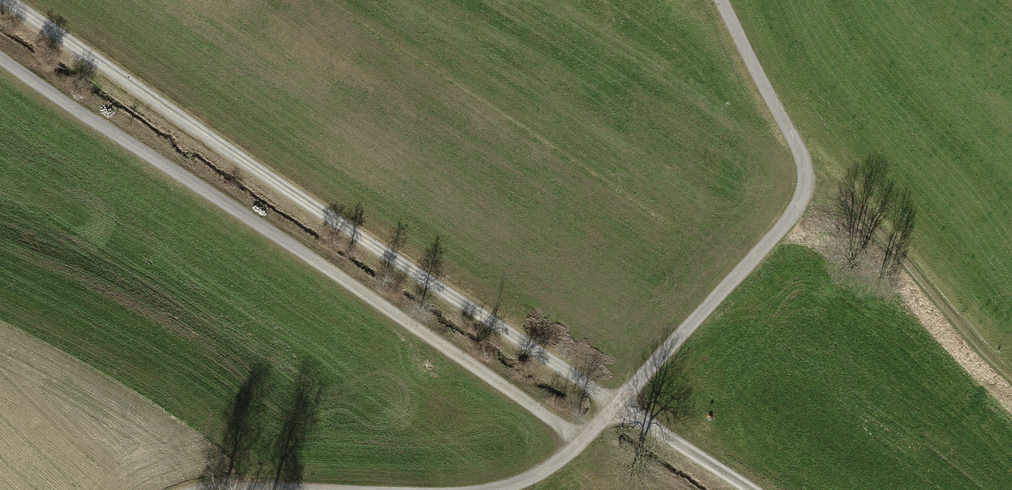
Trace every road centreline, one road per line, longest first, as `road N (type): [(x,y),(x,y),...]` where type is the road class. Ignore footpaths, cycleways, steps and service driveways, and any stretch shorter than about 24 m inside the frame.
road 1 (track): [(751,489),(0,3)]
road 2 (track): [(584,441),(0,56)]
road 3 (track): [(722,0),(800,152),(799,202),(584,441),(539,474),(488,489)]
road 4 (track): [(804,167),(853,203),(1011,375)]

